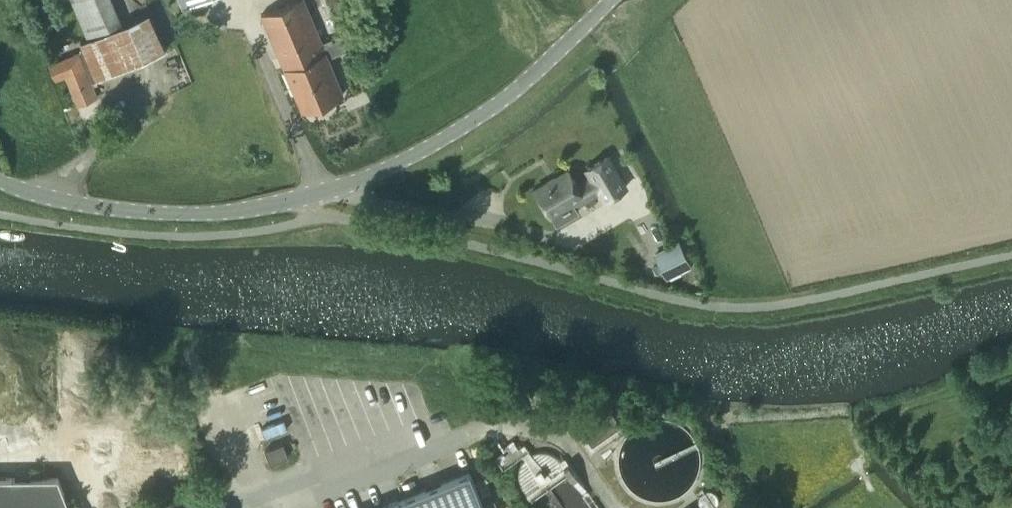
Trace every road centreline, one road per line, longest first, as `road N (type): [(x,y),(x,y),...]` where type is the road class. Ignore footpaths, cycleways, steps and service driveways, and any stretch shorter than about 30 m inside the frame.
road 1 (tertiary): [(610,0),(486,113),(354,183),(271,205),(175,213),(46,196),(0,180)]

